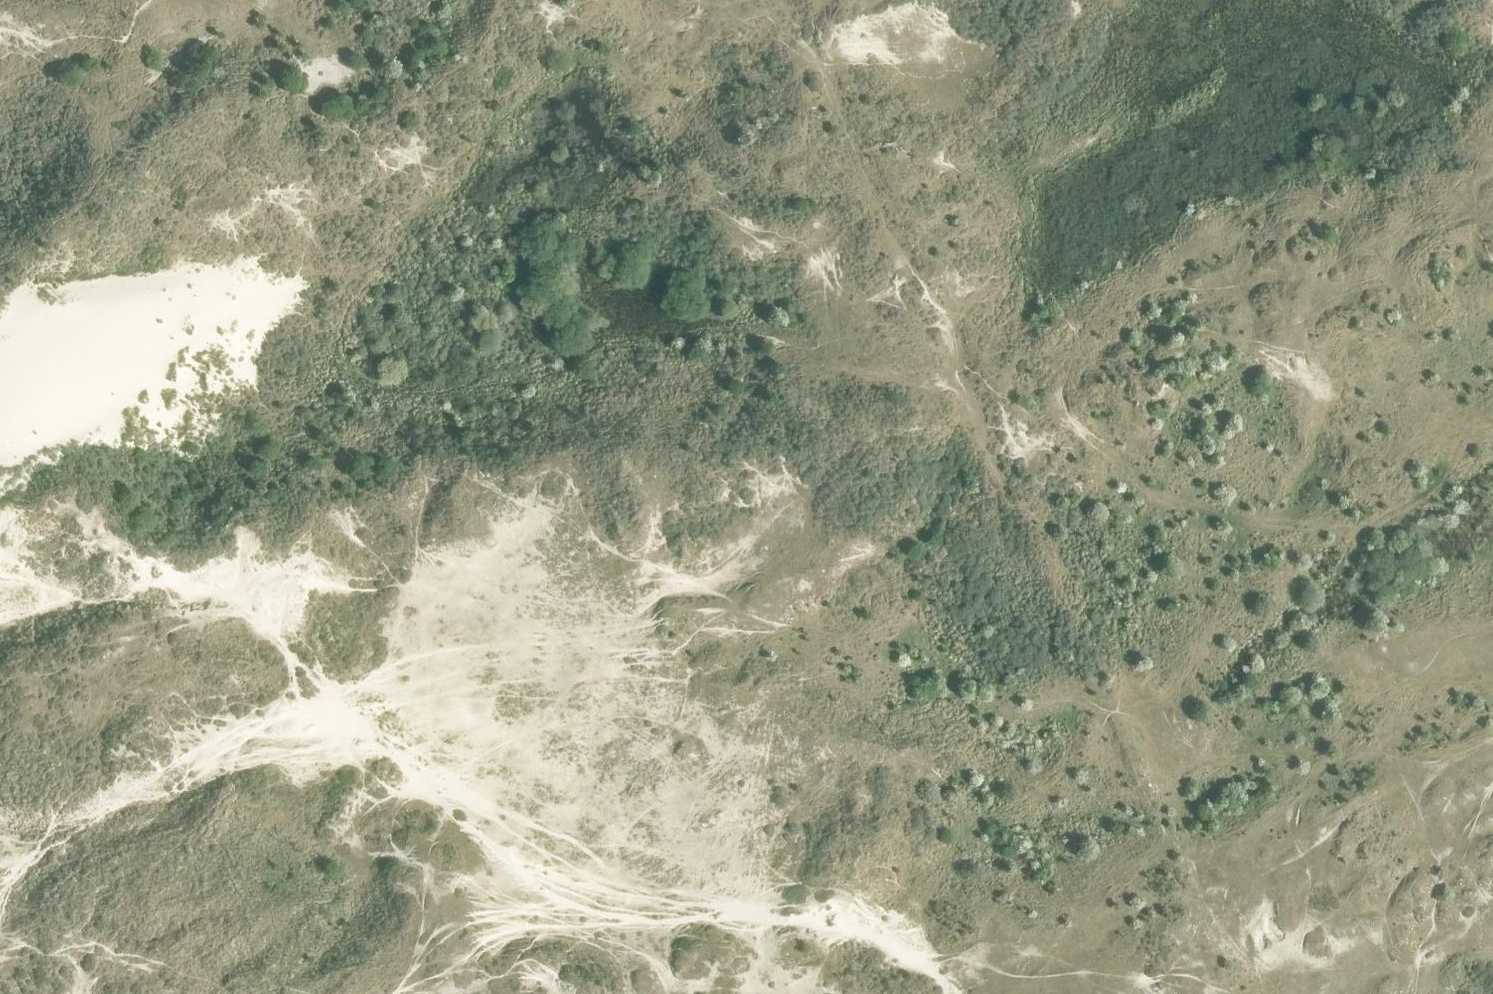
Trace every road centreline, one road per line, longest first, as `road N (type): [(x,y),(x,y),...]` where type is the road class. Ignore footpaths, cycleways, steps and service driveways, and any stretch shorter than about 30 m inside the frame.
road 1 (track): [(790,0),(899,260),(948,326),(1057,659),(1134,729),(1179,805),(1196,876),(1246,993)]
road 2 (track): [(1240,985),(1440,779),(1492,746)]

